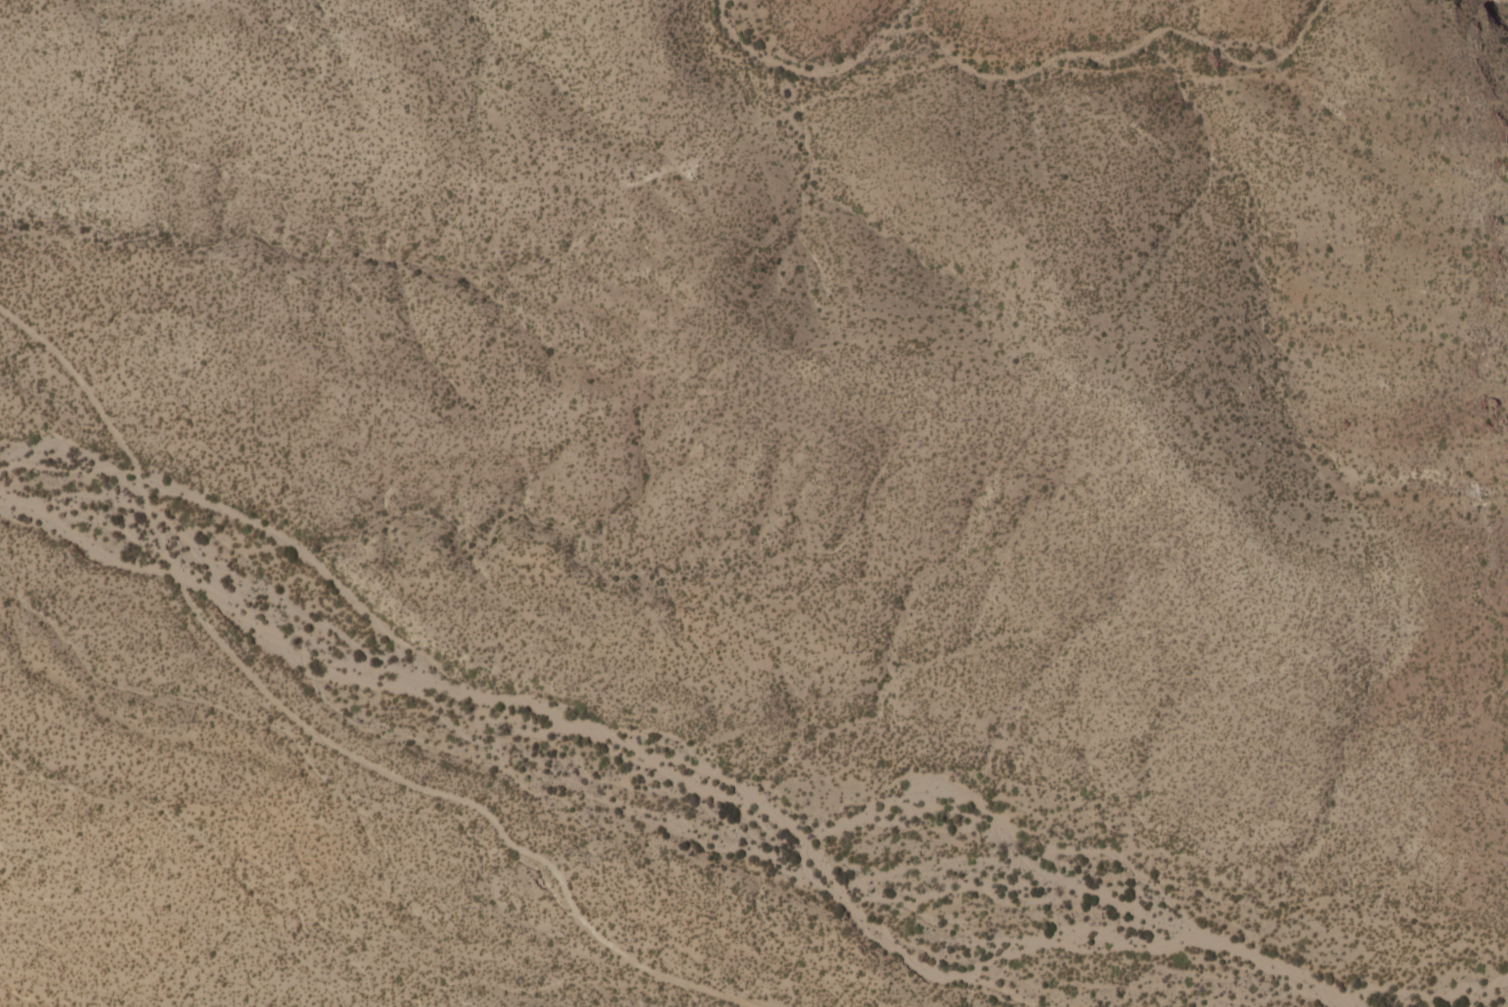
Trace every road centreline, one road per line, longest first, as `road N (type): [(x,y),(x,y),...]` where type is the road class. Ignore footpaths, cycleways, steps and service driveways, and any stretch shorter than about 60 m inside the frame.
road 1 (track): [(782,1006),(632,958),(472,810),(325,741),(177,567),(69,340),(0,299)]

